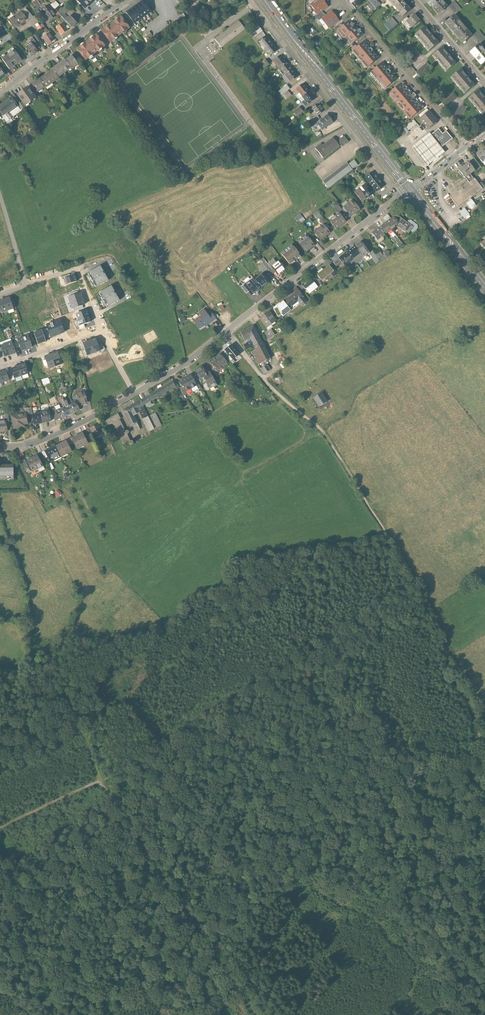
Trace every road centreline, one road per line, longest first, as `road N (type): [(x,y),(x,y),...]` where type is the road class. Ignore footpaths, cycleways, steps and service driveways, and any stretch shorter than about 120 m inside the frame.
road 1 (residential): [(400,197),(184,365),(134,394)]
road 2 (track): [(226,332),(271,387),(326,436),(416,581)]
road 3 (track): [(99,781),(258,1014)]
road 4 (unclassified): [(250,0),(400,197)]
road 5 (primary): [(267,0),(411,190)]
road 6 (residential): [(467,147),(337,3)]
road 7 (track): [(416,581),(484,748)]
road 8 (tertiary): [(128,0),(0,92)]
road 9 (residential): [(134,394),(41,441),(0,447)]
road 10 (primary): [(411,190),(484,287)]

